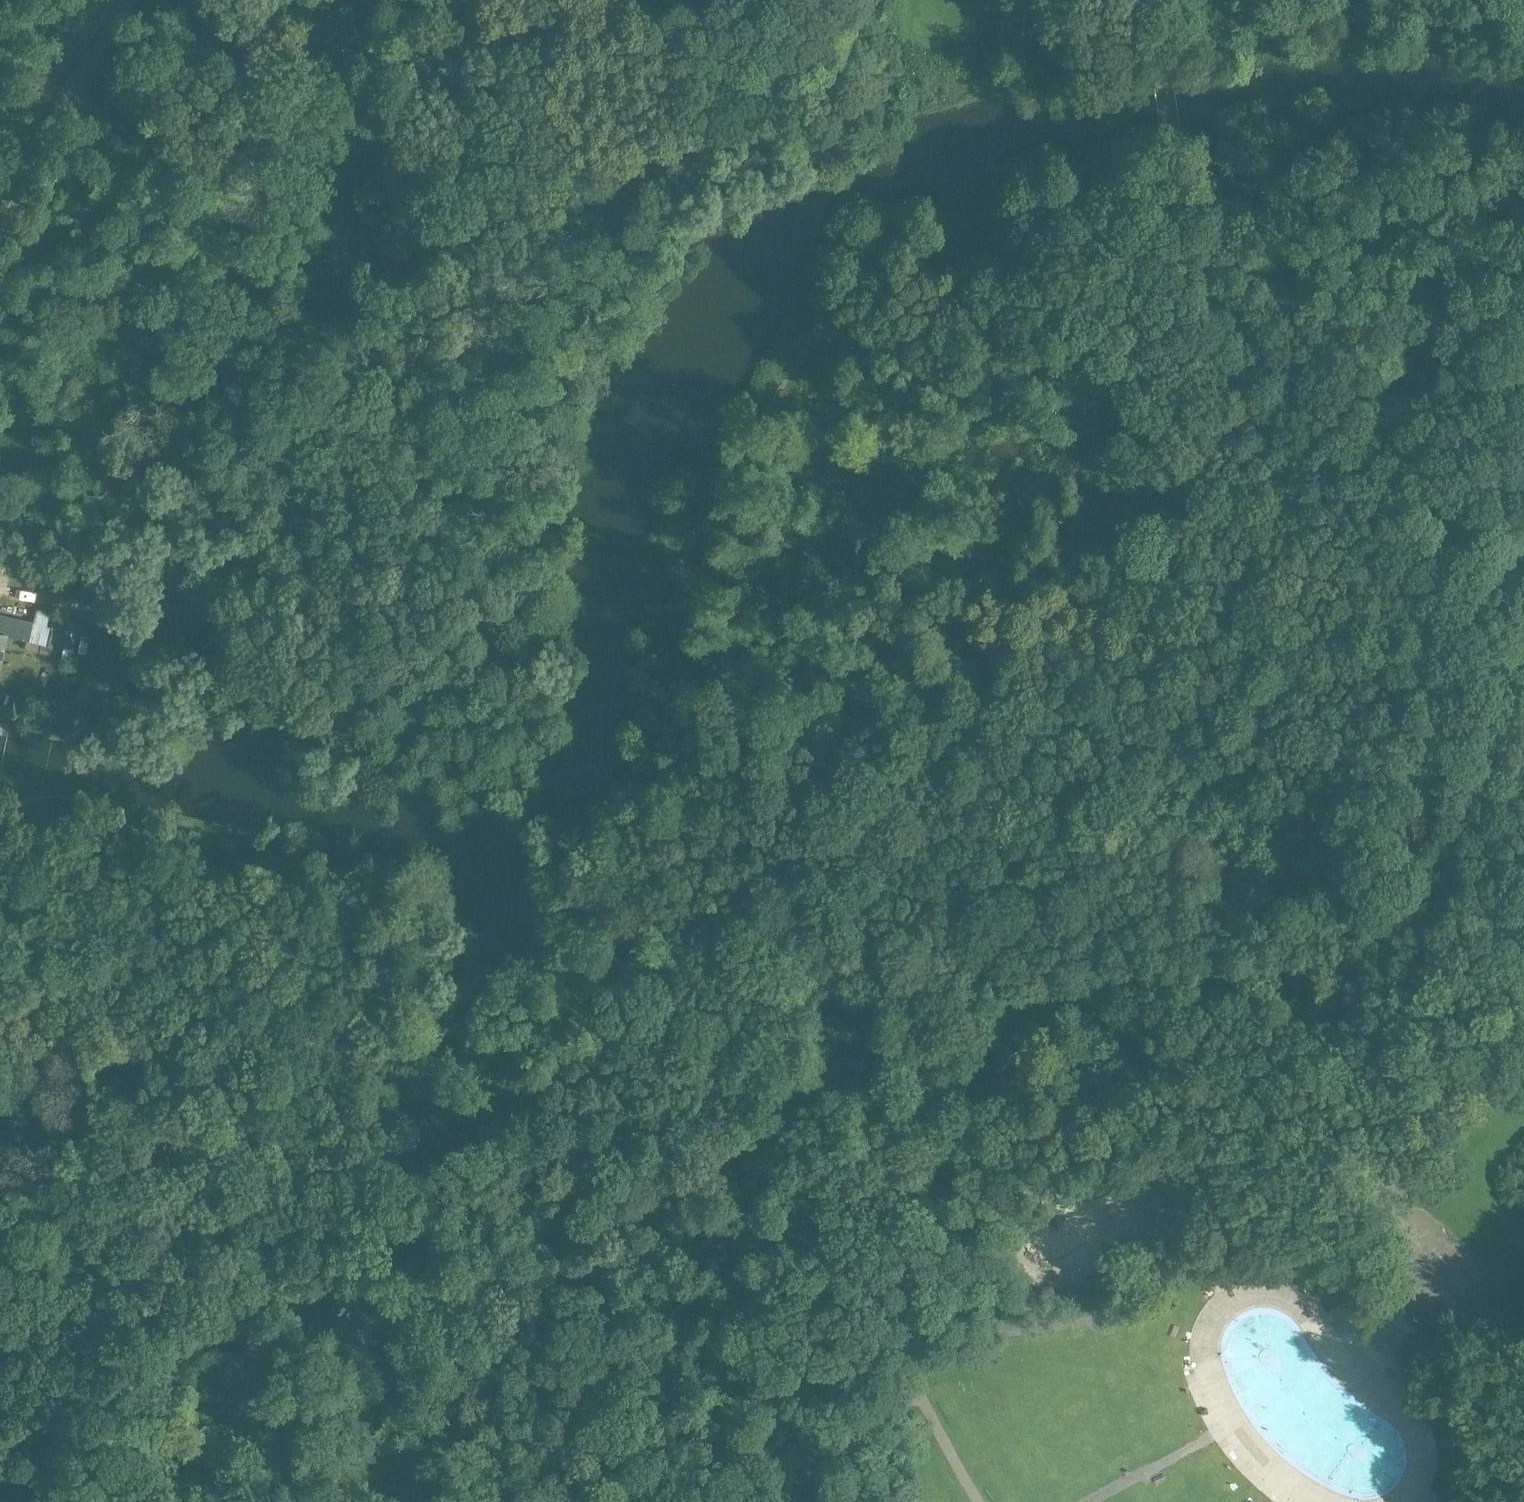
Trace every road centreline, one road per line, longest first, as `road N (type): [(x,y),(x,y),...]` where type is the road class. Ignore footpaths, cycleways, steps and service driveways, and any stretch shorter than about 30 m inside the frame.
road 1 (tertiary): [(0,257),(38,166),(129,0)]

